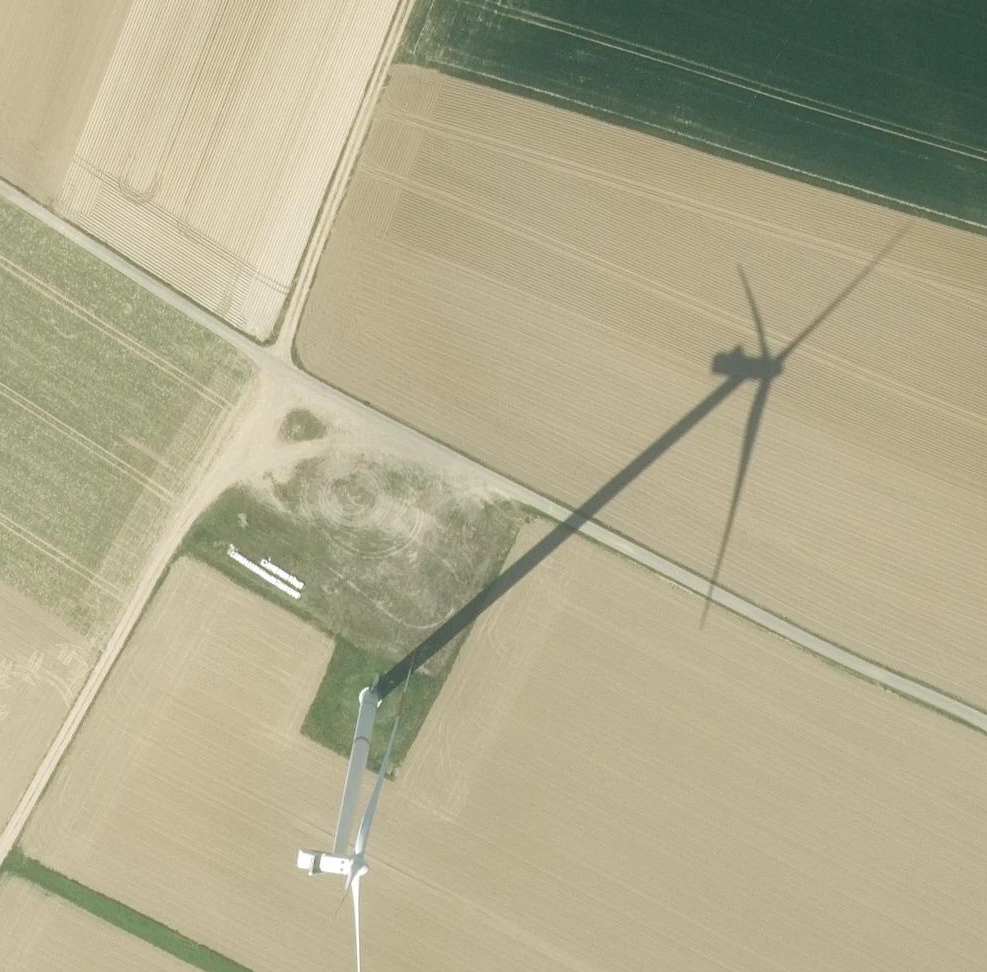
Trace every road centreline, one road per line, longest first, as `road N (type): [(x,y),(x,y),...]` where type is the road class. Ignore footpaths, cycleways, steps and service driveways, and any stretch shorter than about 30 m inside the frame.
road 1 (unclassified): [(986,726),(793,640),(298,381),(0,190)]
road 2 (track): [(415,0),(274,367)]

